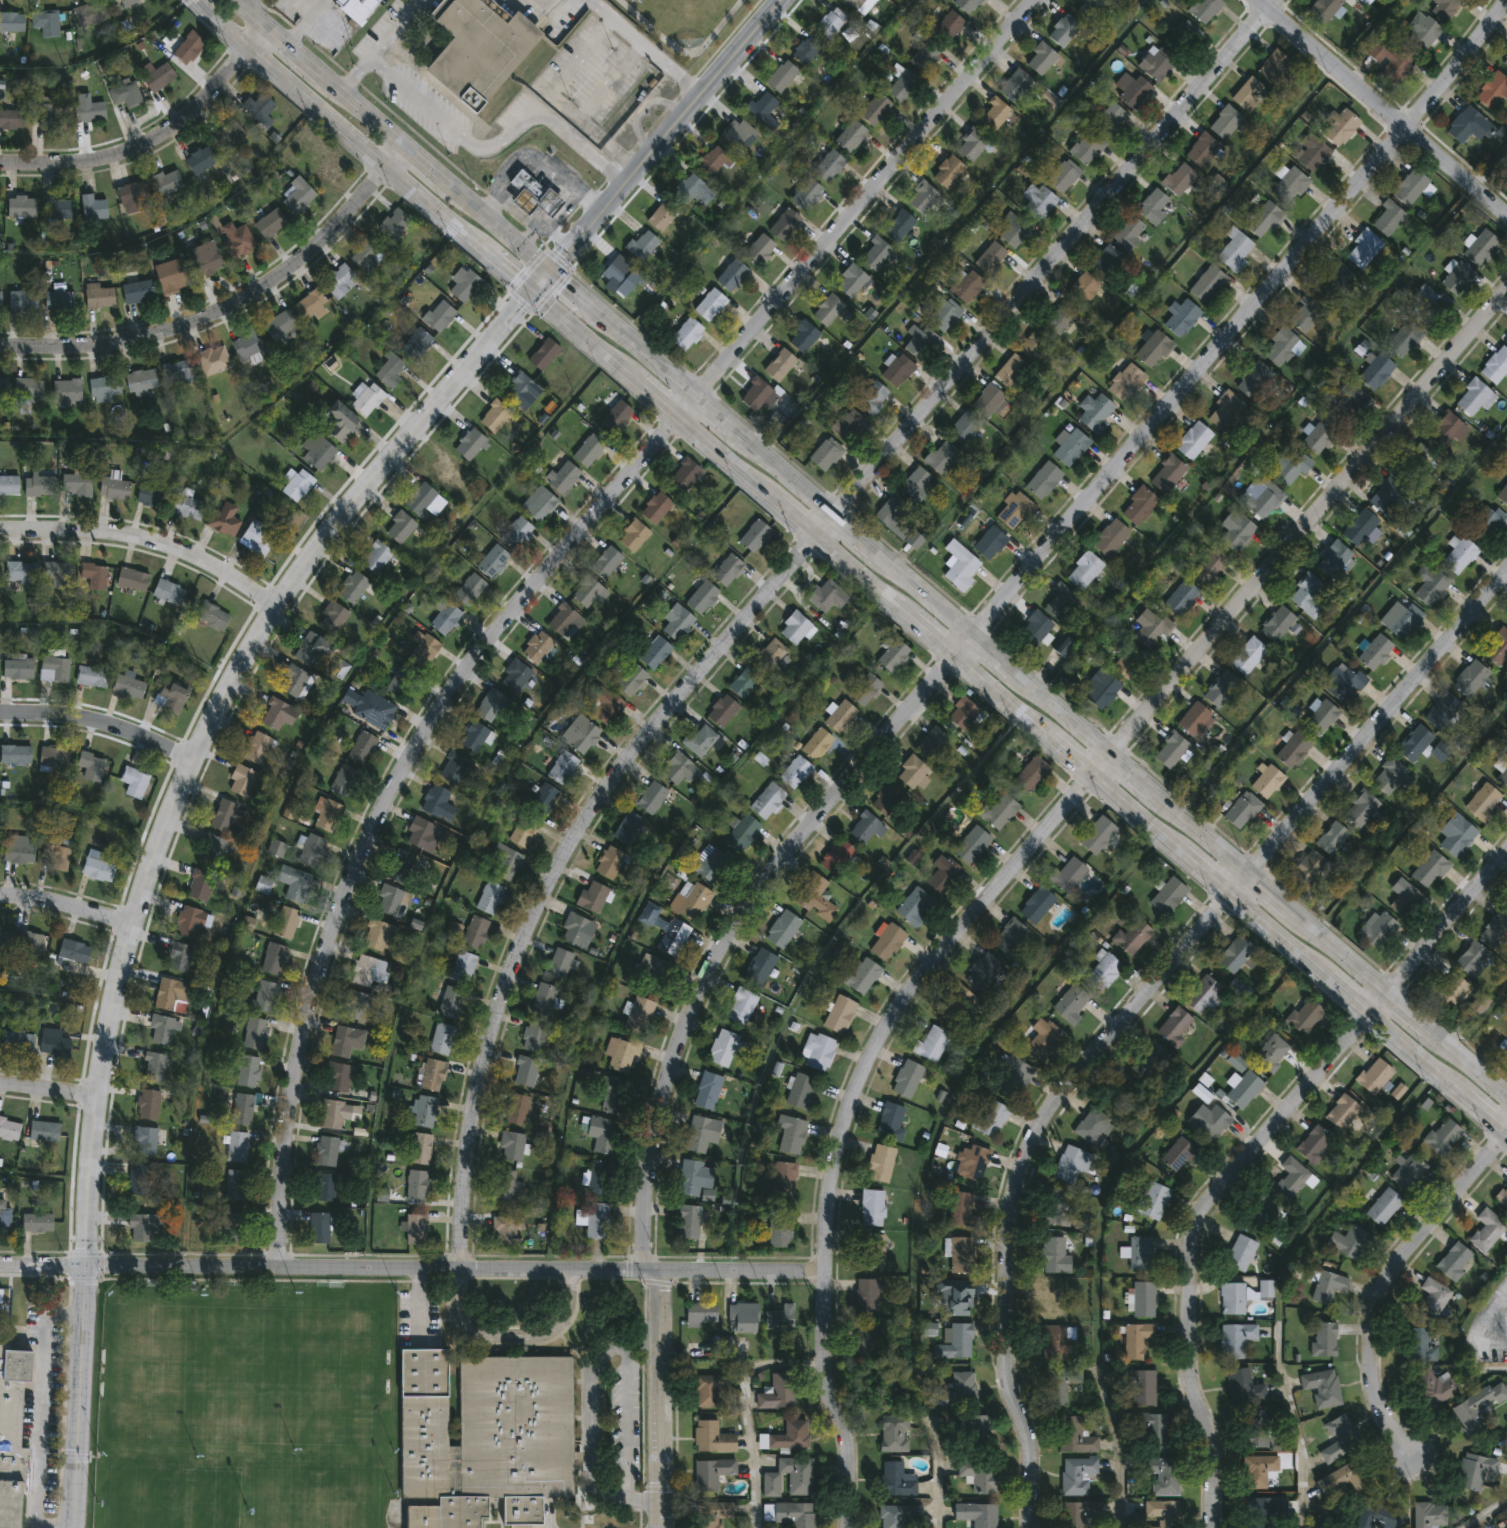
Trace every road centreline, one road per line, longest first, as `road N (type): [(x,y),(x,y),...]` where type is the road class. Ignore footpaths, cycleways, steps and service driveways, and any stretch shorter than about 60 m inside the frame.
road 1 (secondary): [(1506,1090),(236,0)]
road 2 (residential): [(640,1269),(662,1076),(701,975),(757,887),(1504,0)]
road 3 (residential): [(458,1267),(465,1143),(502,987),(533,908),(608,777),(1277,0)]
road 4 (residential): [(277,1267),(283,1132),(301,1022),(387,791),(519,602),(1029,0)]
road 5 (residential): [(845,1527),(845,1458),(820,1368),(821,1270),(833,1153),(866,1055),(927,962),(1506,283)]
road 6 (tertiary): [(71,1527),(86,1127),(110,1001),(157,837),(189,758),(272,606),(491,338)]
road 7 (secondary): [(530,290),(1506,1134)]
road 8 (residential): [(1030,1527),(1028,1440),(1006,1379),(1003,1343),(1010,1191),(1019,1160),(1057,1097),(1235,877),(1506,563)]
road 9 (residential): [(1211,1527),(1210,1442),(1187,1382),(1196,1223),(1506,846)]
road 10 (residential): [(0,1265),(657,1270)]
road 11 (residential): [(0,342),(113,338),(214,312),(306,255),(404,144)]
road 12 (residential): [(1410,1457),(1369,1378),(1373,1299),(1402,1248),(1506,1125)]
road 13 (secondary): [(197,0),(485,251)]
road 14 (tertiary): [(551,263),(775,0)]
road 15 (residential): [(1260,0),(1506,214)]
road 16 (residential): [(0,161),(72,161),(159,138),(220,82),(263,25)]
road 17 (residential): [(0,531),(146,540),(195,556),(272,606)]
road 18 (residential): [(659,1527),(657,1270)]
road 19 (residential): [(0,712),(120,728),(189,758)]
road 20 (residential): [(657,1270),(821,1270)]
road 21 (residential): [(0,898),(130,922)]

